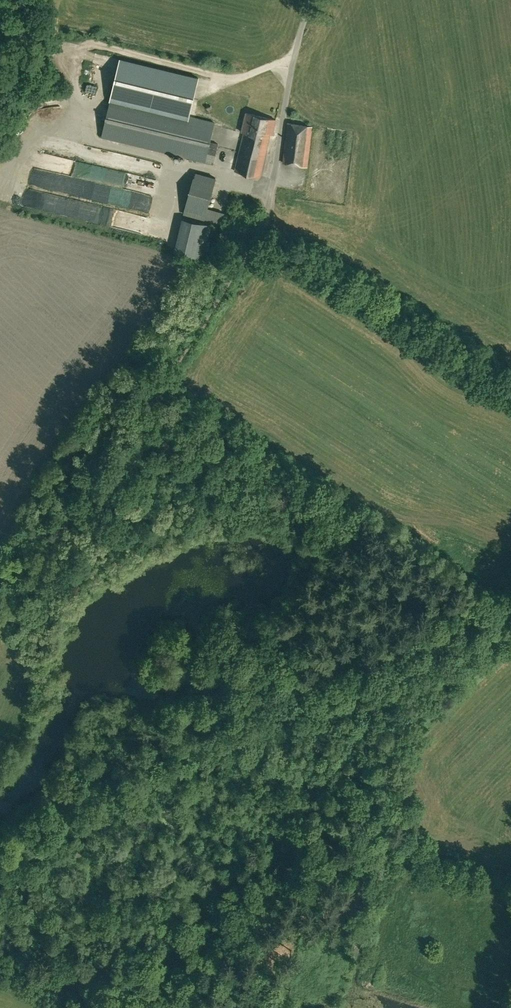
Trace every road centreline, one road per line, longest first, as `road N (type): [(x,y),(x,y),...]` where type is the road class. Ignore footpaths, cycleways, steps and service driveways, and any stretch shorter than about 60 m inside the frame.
road 1 (unclassified): [(0,620),(264,233),(295,60),(314,0)]
road 2 (track): [(510,594),(0,884)]
road 3 (track): [(267,223),(510,376)]
road 4 (track): [(292,500),(211,468),(120,448)]

